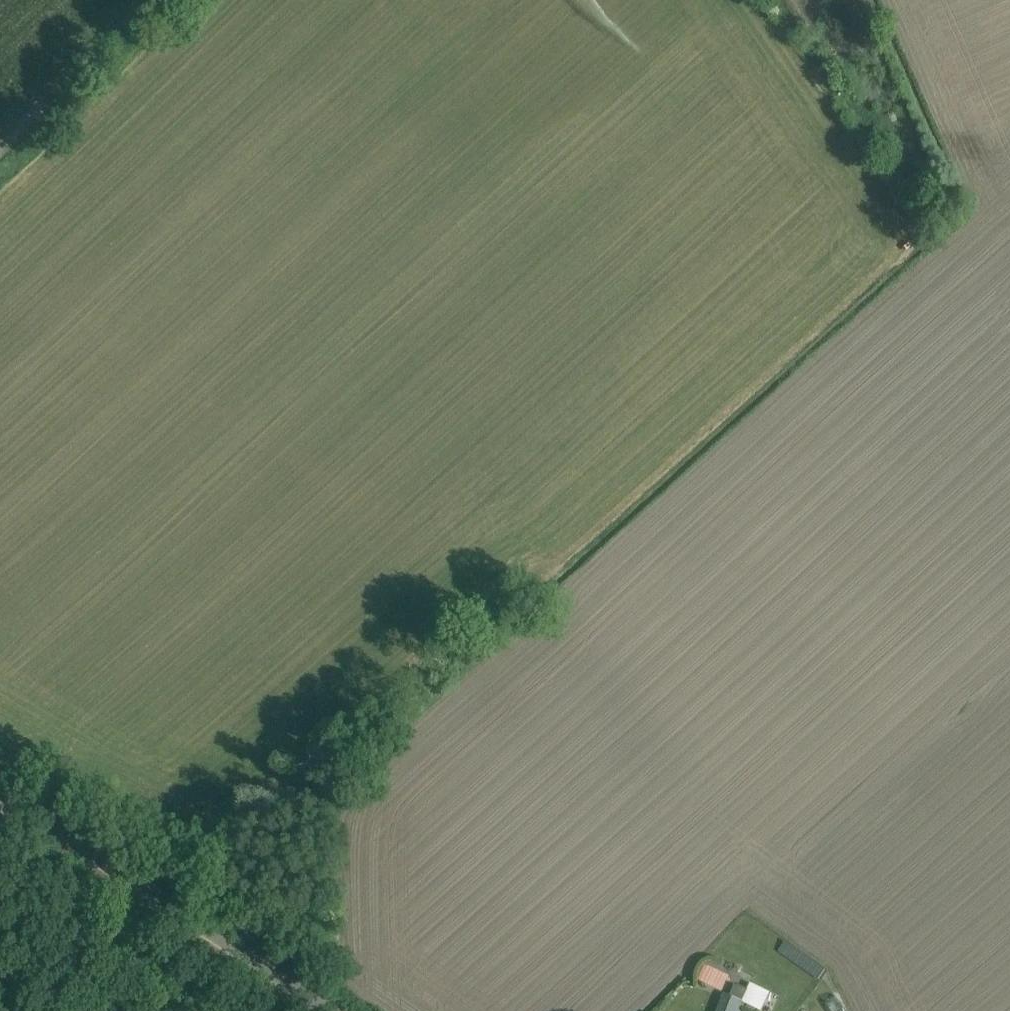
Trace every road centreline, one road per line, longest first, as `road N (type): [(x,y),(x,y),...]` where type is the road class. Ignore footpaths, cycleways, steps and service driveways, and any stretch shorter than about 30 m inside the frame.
road 1 (unclassified): [(329,1010),(0,799)]
road 2 (unclassified): [(0,146),(155,0)]

